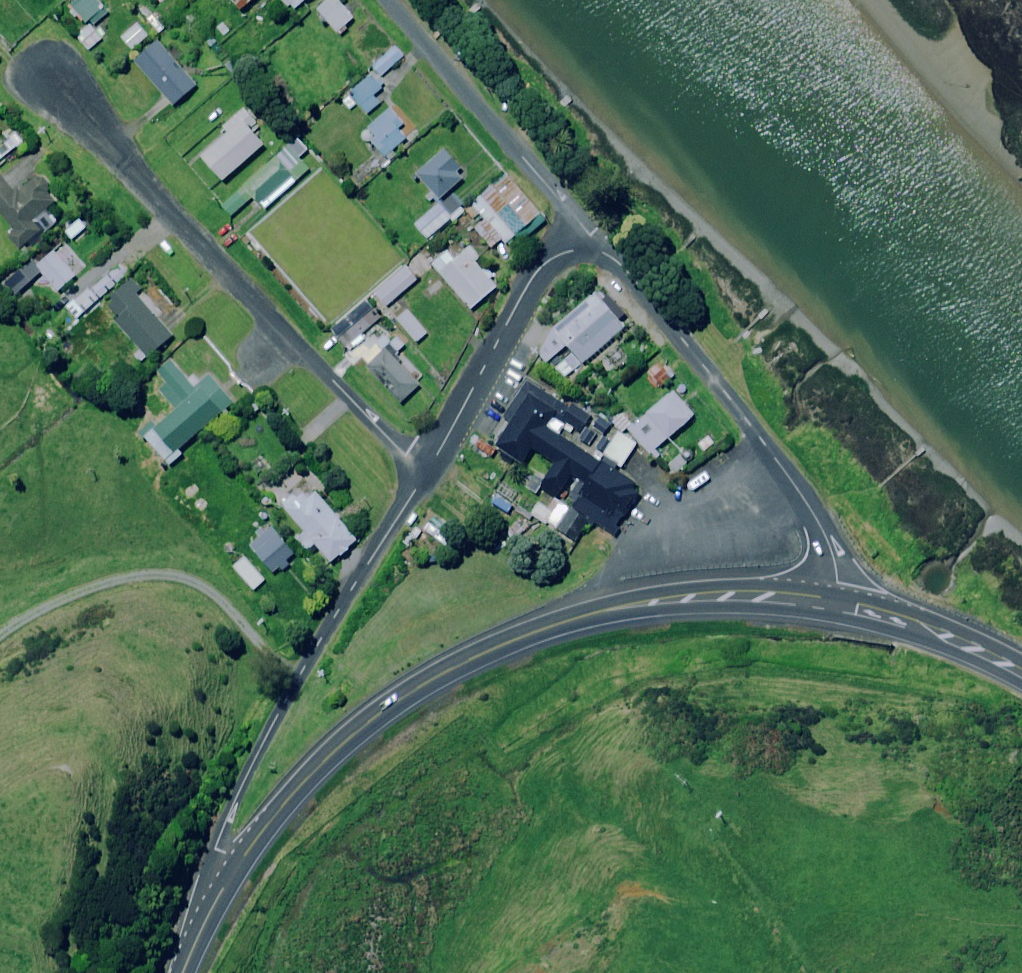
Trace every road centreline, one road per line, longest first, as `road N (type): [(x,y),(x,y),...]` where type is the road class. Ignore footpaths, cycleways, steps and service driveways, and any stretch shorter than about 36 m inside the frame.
road 1 (trunk): [(833,597),(655,600),(593,614),(450,670),(396,703),(302,784),(218,898)]
road 2 (residential): [(53,79),(427,471)]
road 3 (residential): [(427,471),(251,765),(214,850),(218,898)]
road 4 (residential): [(591,248),(667,320),(797,484),(829,537),(833,597)]
road 5 (residential): [(387,0),(592,236),(591,248)]
road 6 (residential): [(591,248),(554,256),(538,272),(427,471)]
road 7 (trunk): [(1021,669),(919,621),(833,597)]

